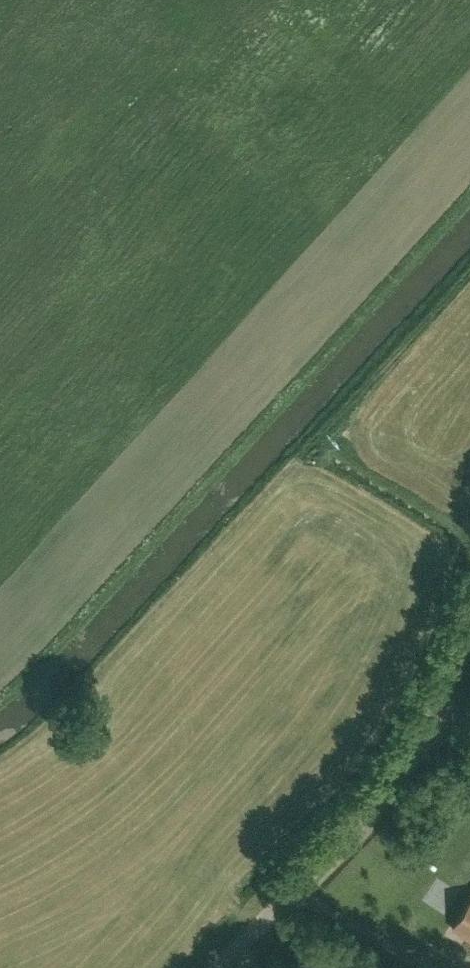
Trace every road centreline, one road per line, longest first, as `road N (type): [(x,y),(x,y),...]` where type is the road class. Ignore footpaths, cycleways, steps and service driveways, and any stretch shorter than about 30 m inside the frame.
road 1 (unclassified): [(222,967),(407,768),(434,727),(469,640)]

